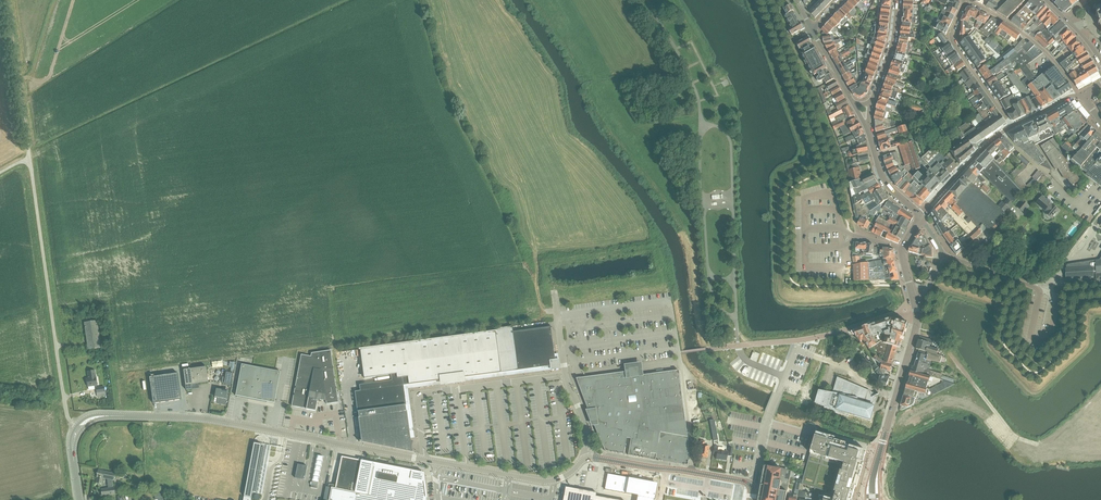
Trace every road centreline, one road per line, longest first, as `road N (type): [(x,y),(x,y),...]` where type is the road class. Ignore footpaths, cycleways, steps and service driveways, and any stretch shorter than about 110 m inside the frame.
road 1 (unclassified): [(692,472),(670,300),(557,316)]
road 2 (residential): [(354,446),(200,419),(105,416),(79,428)]
road 3 (unclassified): [(79,428),(64,407),(30,157)]
road 4 (unclassified): [(354,446),(544,481),(588,457)]
road 5 (track): [(915,333),(940,340),(1014,435),(1038,445)]
road 6 (track): [(30,157),(7,0)]
road 7 (residential): [(967,0),(953,40),(1012,126)]
road 8 (unclassified): [(588,457),(557,316)]
road 9 (residential): [(885,437),(917,329),(914,298)]
road 10 (residential): [(922,215),(1012,126)]
road 11 (residential): [(869,110),(884,176),(922,215)]

